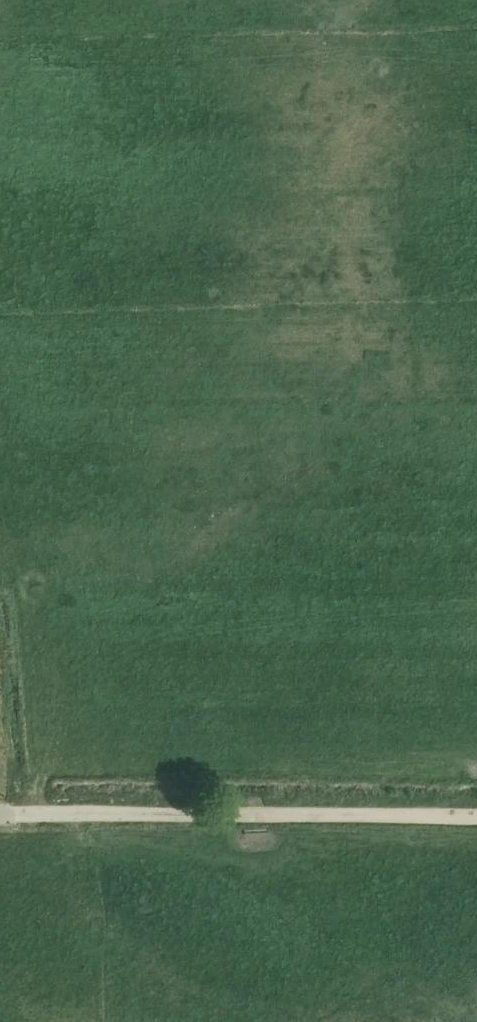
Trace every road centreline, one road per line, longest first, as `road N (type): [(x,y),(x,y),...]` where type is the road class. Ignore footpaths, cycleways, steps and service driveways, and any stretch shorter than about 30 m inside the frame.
road 1 (track): [(14,815),(476,815)]

